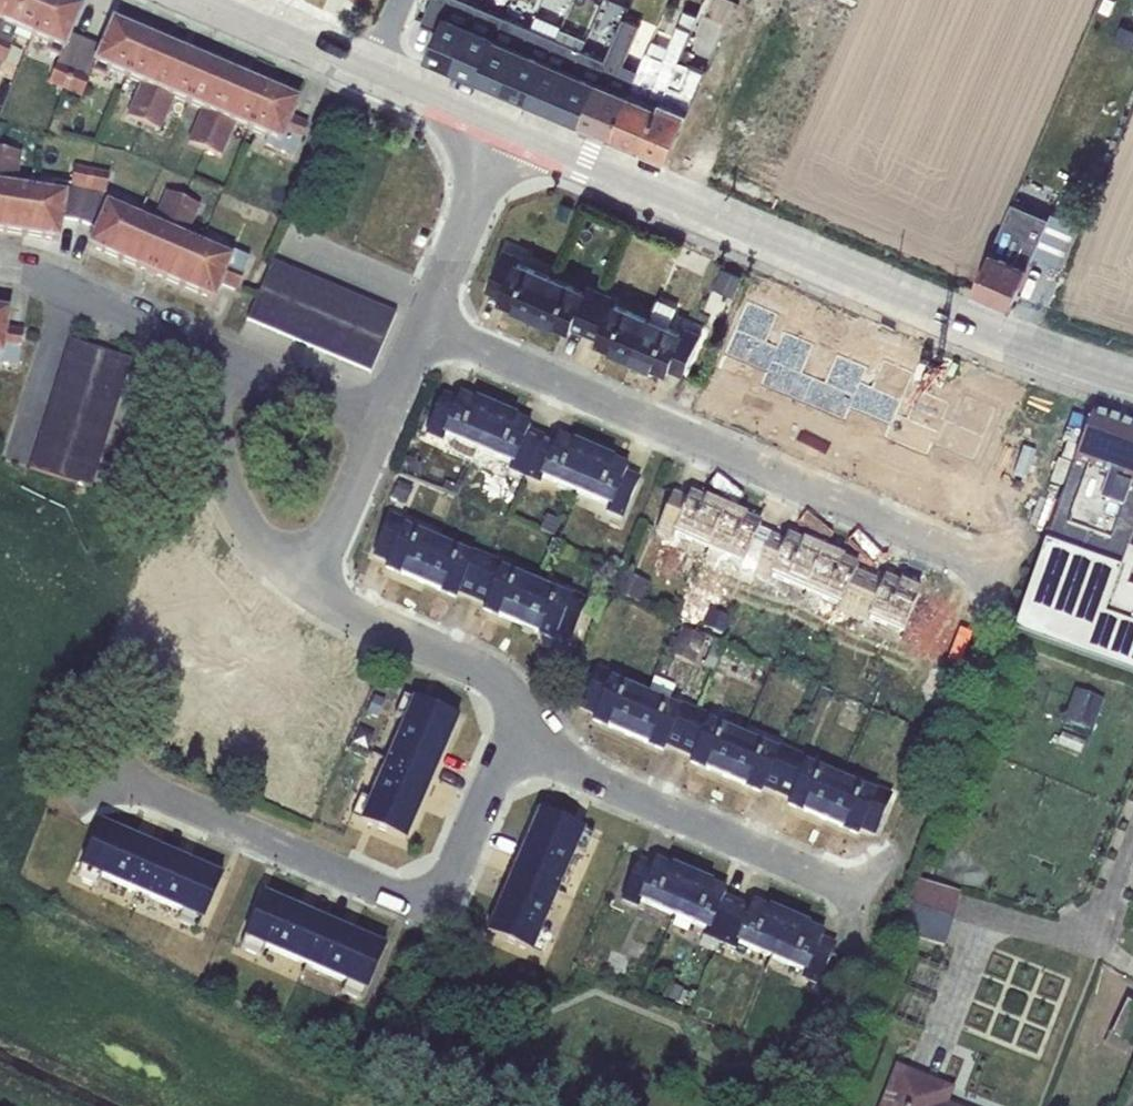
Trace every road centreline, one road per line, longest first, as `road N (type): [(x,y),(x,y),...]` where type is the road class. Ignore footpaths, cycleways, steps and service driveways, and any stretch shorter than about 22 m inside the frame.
road 1 (tertiary): [(507,123),(1011,341),(1132,383)]
road 2 (residential): [(437,321),(1006,570)]
road 3 (residential): [(518,742),(448,892),(411,896),(160,789),(120,784)]
road 4 (residential): [(518,742),(873,899)]
road 5 (residential): [(314,592),(501,678),(523,709),(518,742)]
road 6 (residential): [(314,592),(270,559),(239,514),(224,445),(233,352)]
road 7 (residential): [(507,123),(437,321)]
road 8 (residential): [(389,420),(314,592)]
road 9 (residential): [(78,293),(13,454)]
road 10 (residential): [(233,352),(389,420)]
road 11 (residential): [(78,293),(233,352)]
road 12 (tertiary): [(218,0),(370,66)]
road 13 (tertiary): [(370,66),(507,123)]

